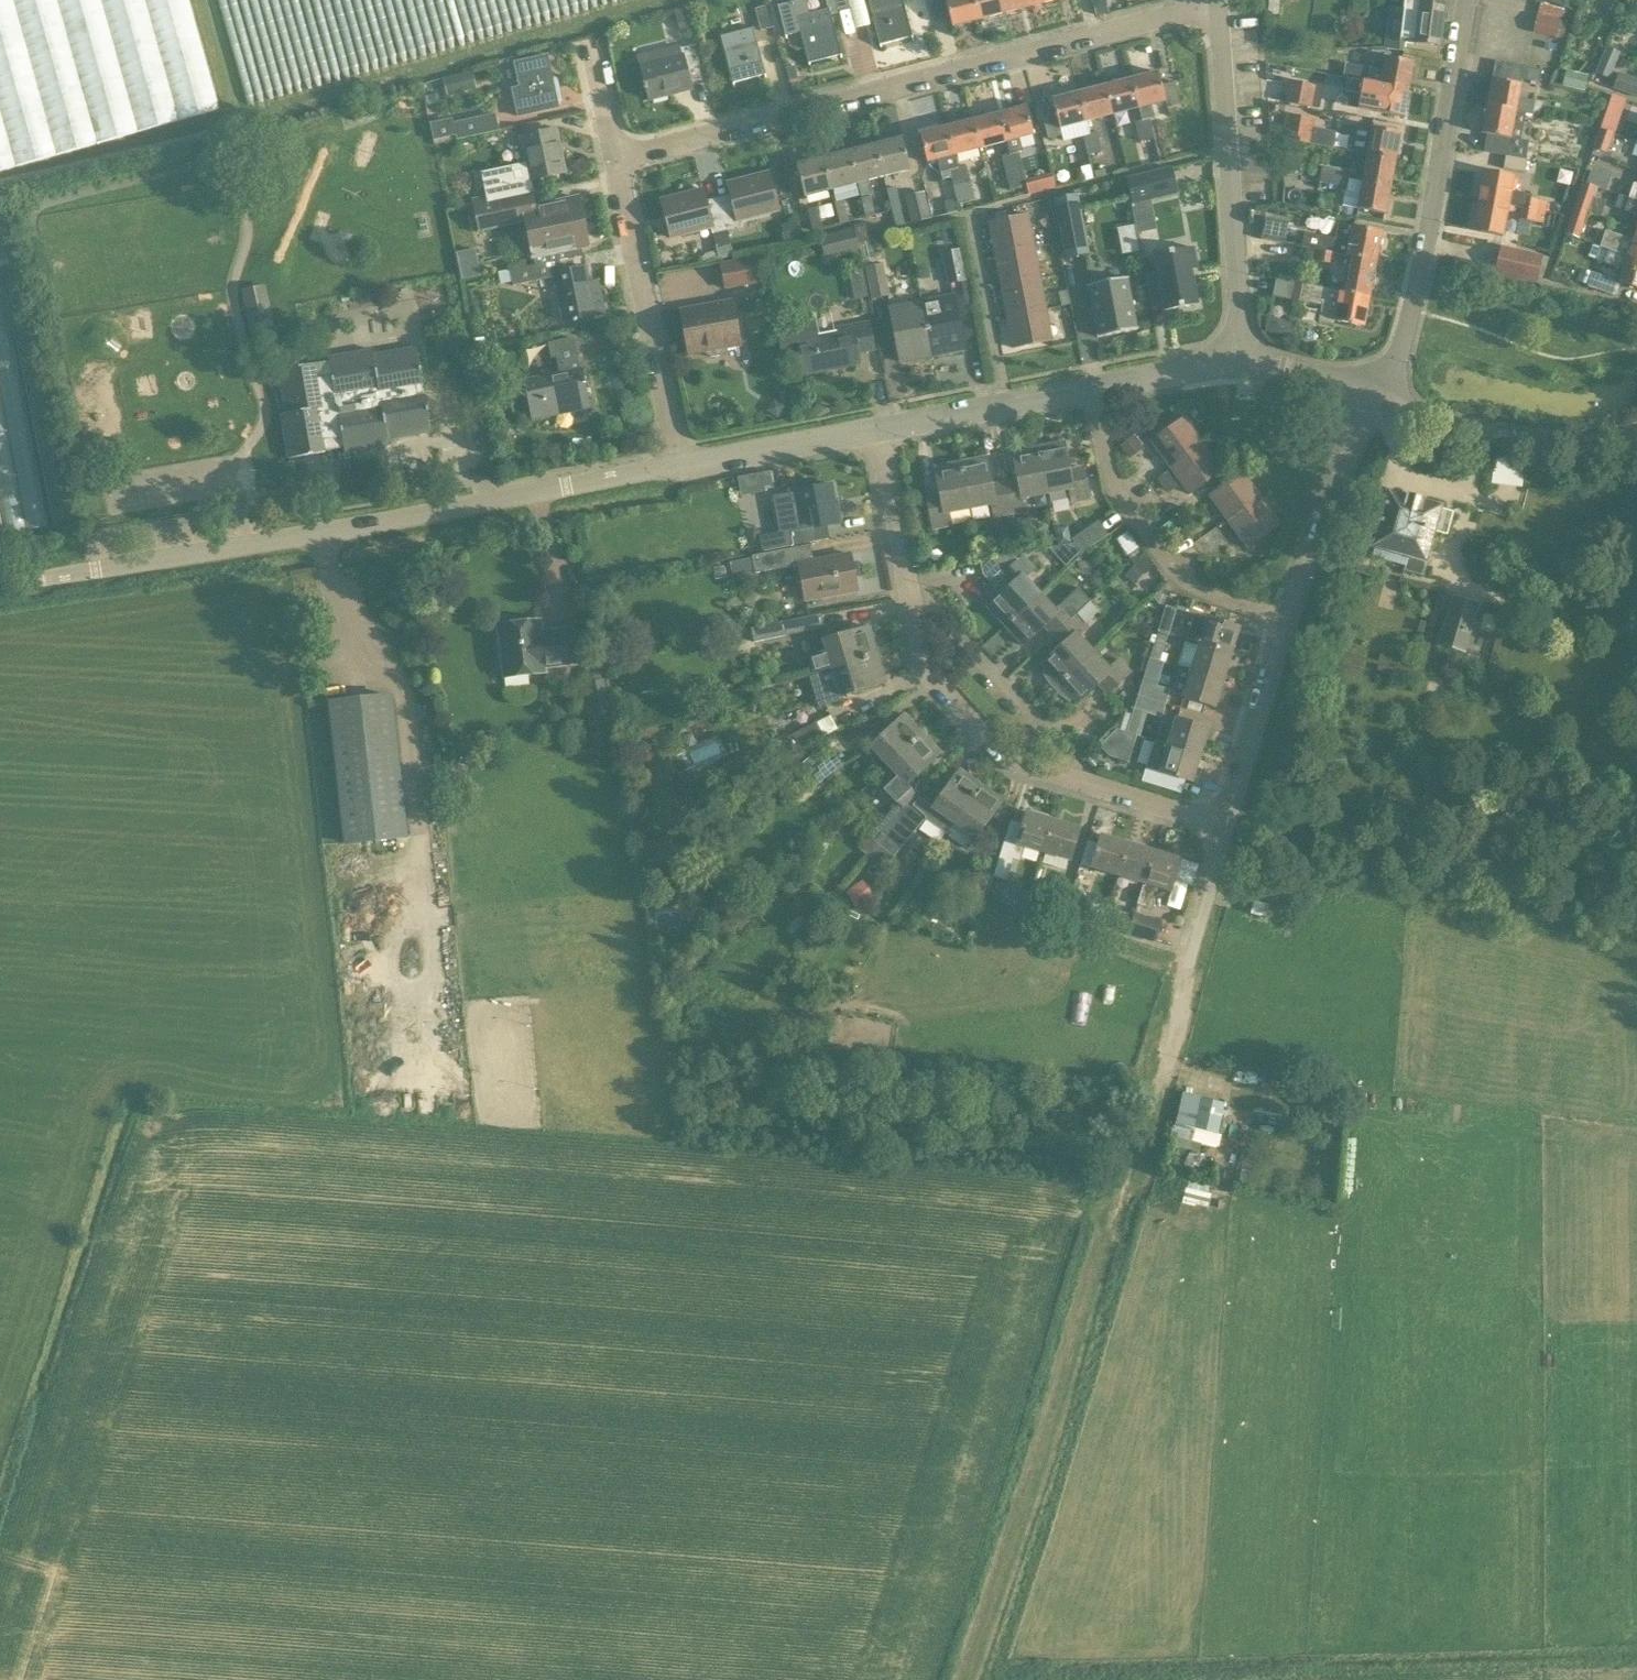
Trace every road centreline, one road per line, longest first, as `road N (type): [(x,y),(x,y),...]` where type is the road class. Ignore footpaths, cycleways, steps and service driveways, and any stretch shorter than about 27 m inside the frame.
road 1 (unclassified): [(679,465),(0,586)]
road 2 (track): [(1160,1038),(962,1679)]
road 3 (residential): [(615,160),(1213,2)]
road 4 (residential): [(1395,404),(1469,0)]
road 5 (residential): [(1232,359),(1213,2)]
road 6 (residential): [(1293,587),(1213,565),(1131,521),(1092,472),(1080,385)]
road 7 (residential): [(1083,786),(1015,760),(952,714),(916,645),(903,559)]
road 8 (residential): [(679,465),(615,160)]
road 9 (residential): [(1083,786),(903,559)]
road 10 (residential): [(1223,826),(1293,587)]
road 11 (unclassified): [(1636,437),(1495,439),(1395,404)]
road 12 (residential): [(1160,1038),(1223,826)]
road 13 (residential): [(1293,587),(1356,386)]
road 14 (unclassified): [(880,425),(679,465)]
road 15 (unclassified): [(1080,385),(880,425)]
road 16 (unclassified): [(1232,359),(1080,385)]
road 17 (residential): [(1223,826),(1083,786)]
road 18 (residential): [(903,559),(880,425)]
road 19 (unclassified): [(1356,386),(1320,368),(1232,359)]

